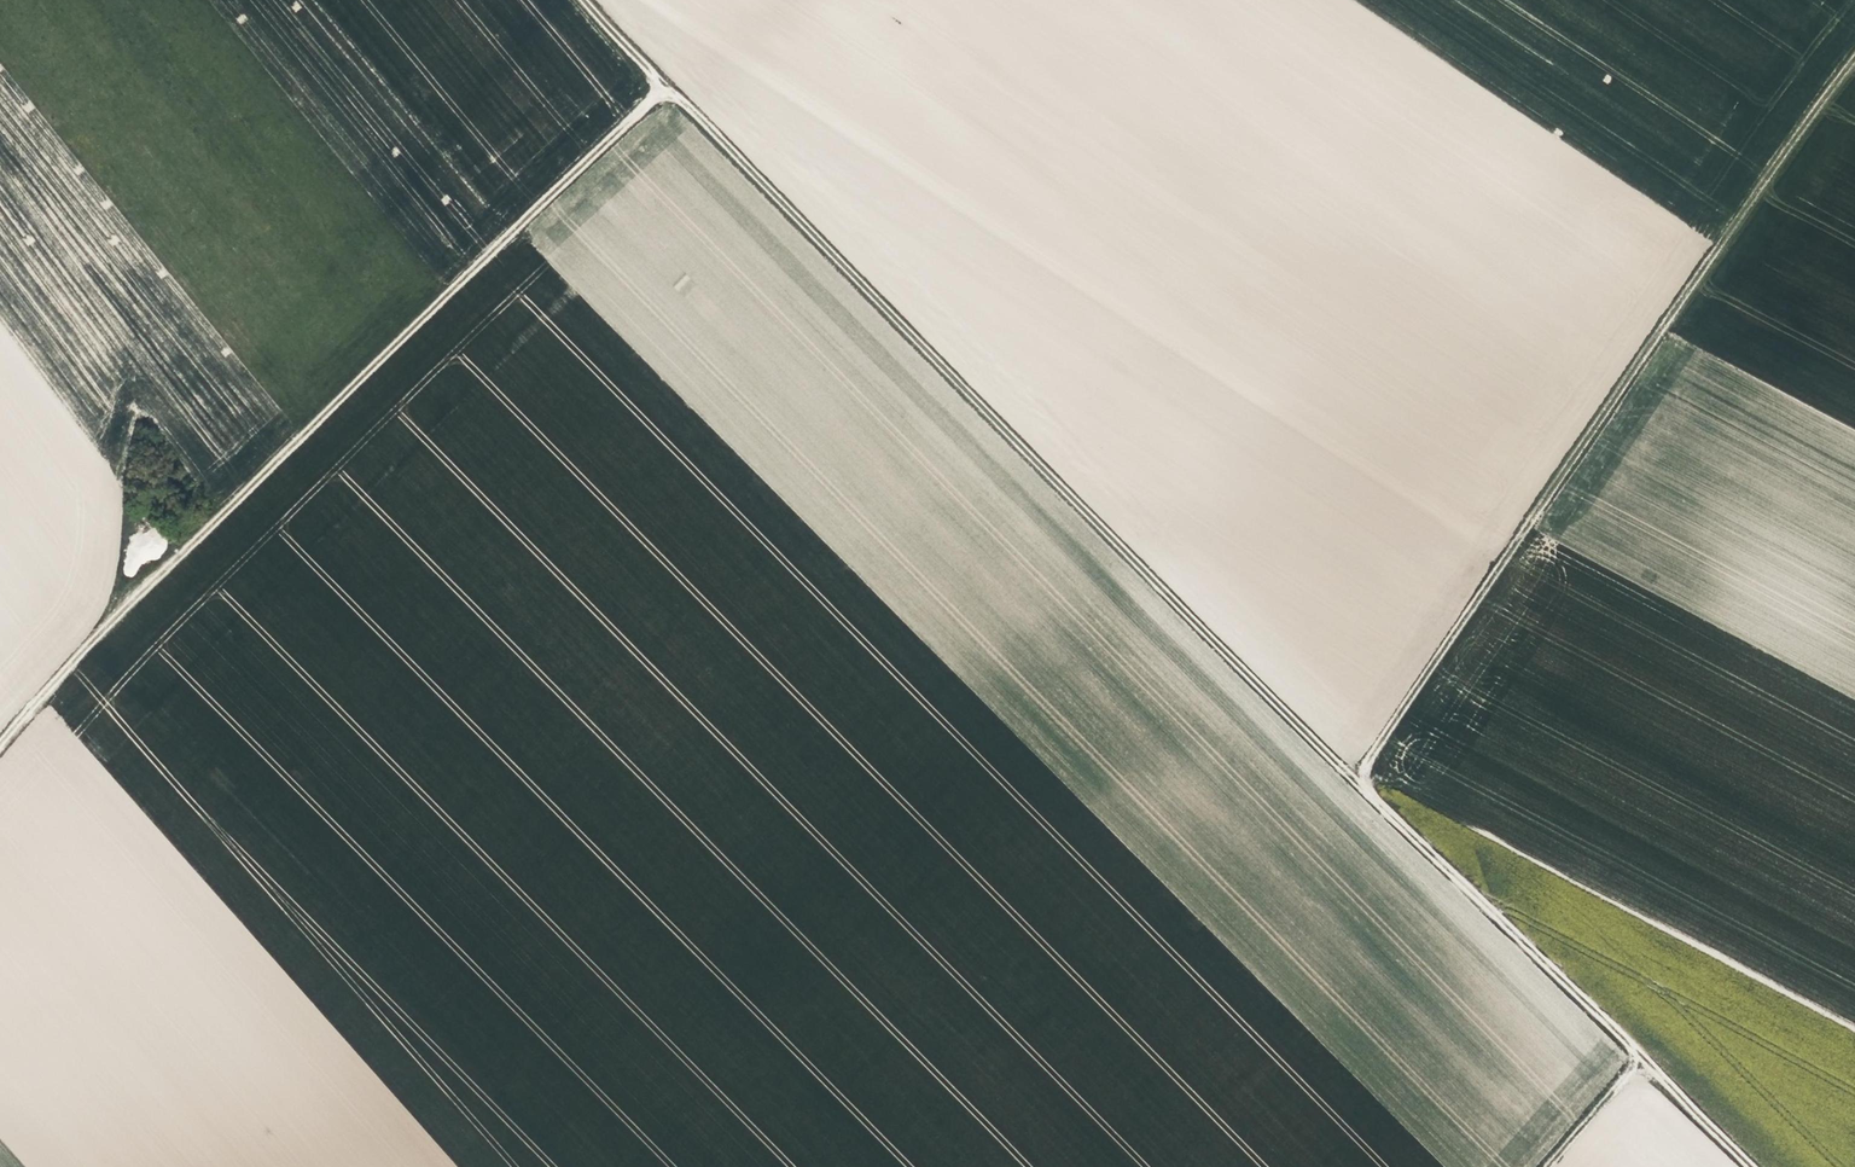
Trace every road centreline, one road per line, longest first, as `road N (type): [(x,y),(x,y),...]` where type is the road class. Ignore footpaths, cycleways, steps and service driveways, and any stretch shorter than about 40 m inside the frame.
road 1 (track): [(1638,1052),(666,88),(591,0)]
road 2 (track): [(0,747),(102,632),(666,88)]
road 3 (track): [(1359,783),(1767,184),(1854,71)]
road 4 (track): [(1760,1166),(1638,1052),(1540,1166)]

